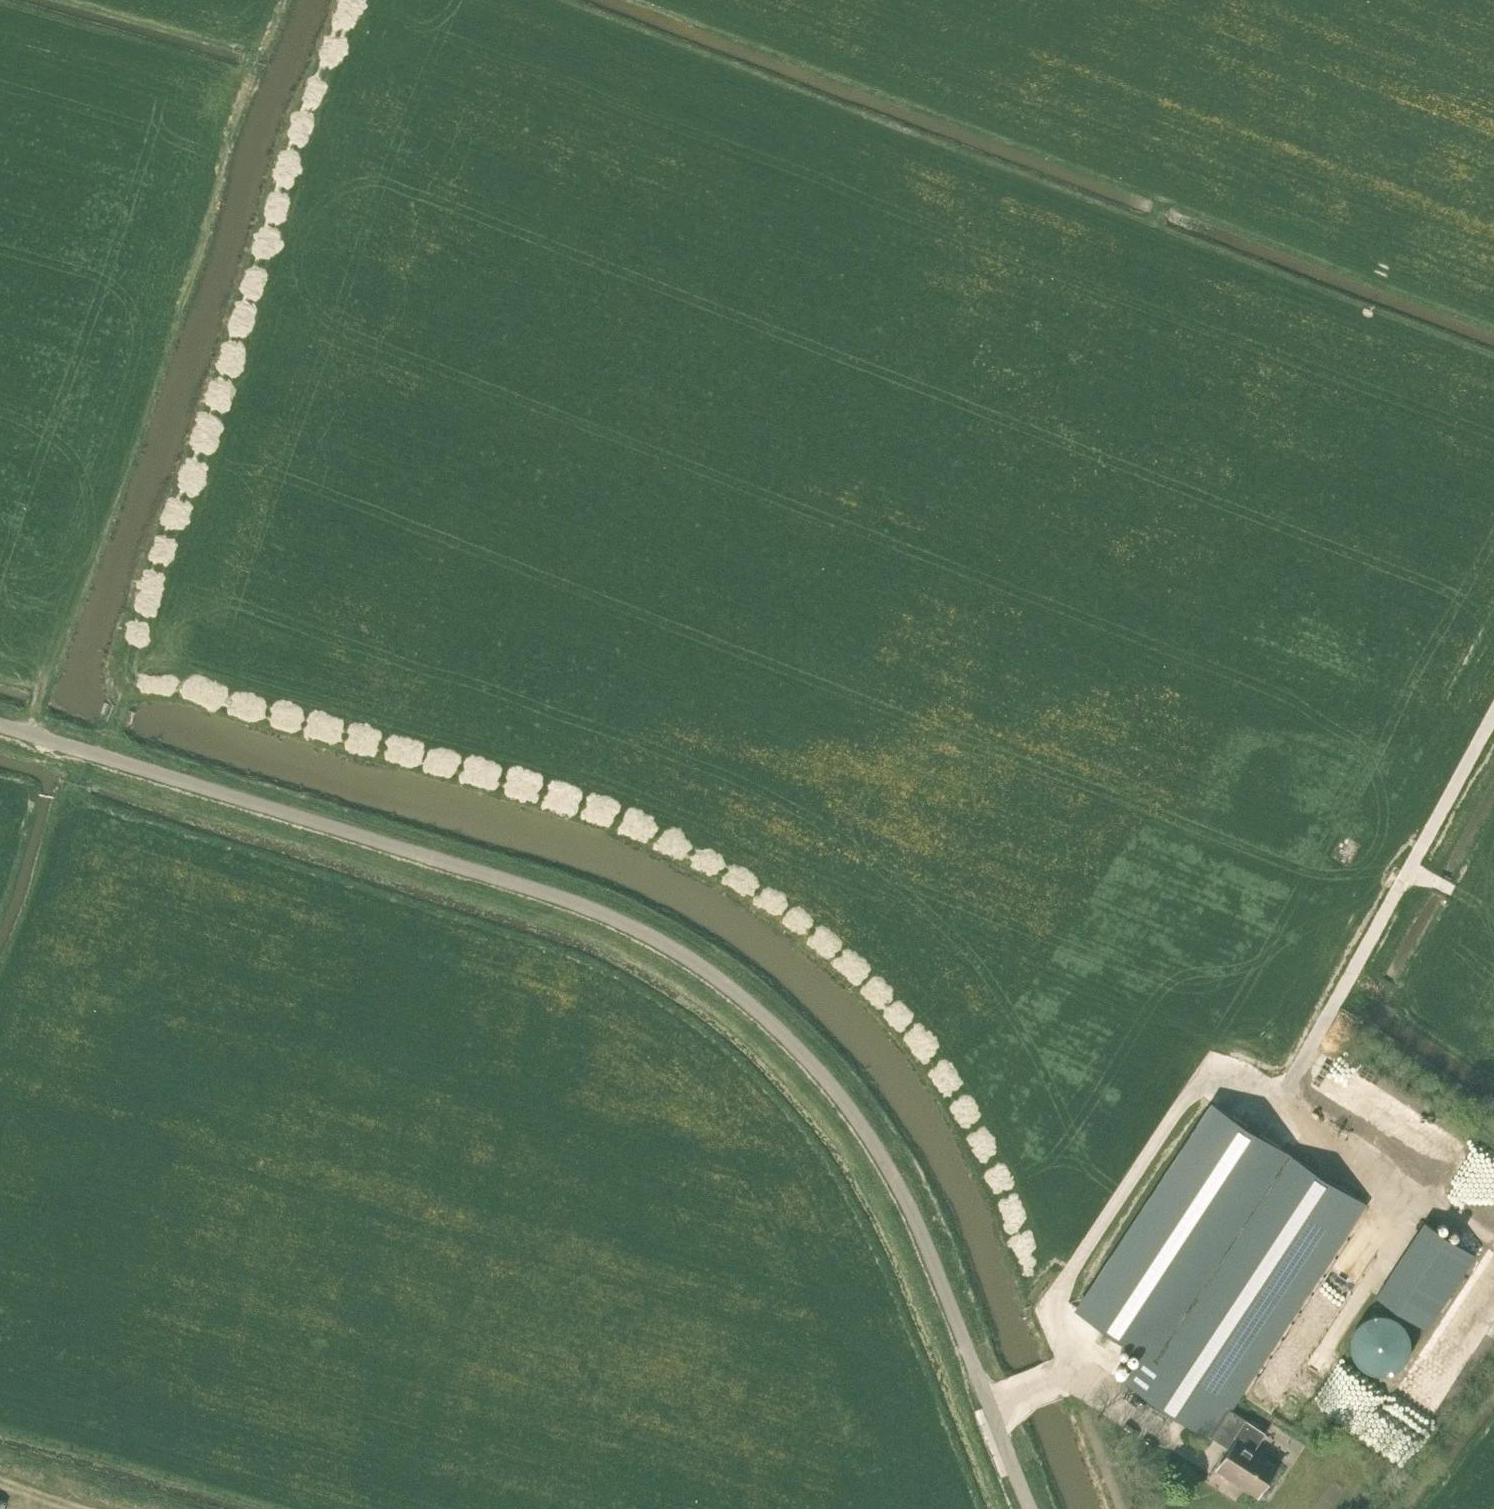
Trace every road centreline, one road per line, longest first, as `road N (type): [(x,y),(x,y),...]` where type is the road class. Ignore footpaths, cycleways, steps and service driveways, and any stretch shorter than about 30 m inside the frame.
road 1 (unclassified): [(1030,1508),(896,1181),(819,1071),(730,987),(649,936),(544,892),(0,725)]
road 2 (track): [(1493,711),(1274,1115),(1214,1080),(1058,1311)]
road 3 (track): [(1274,1115),(1405,1196)]

